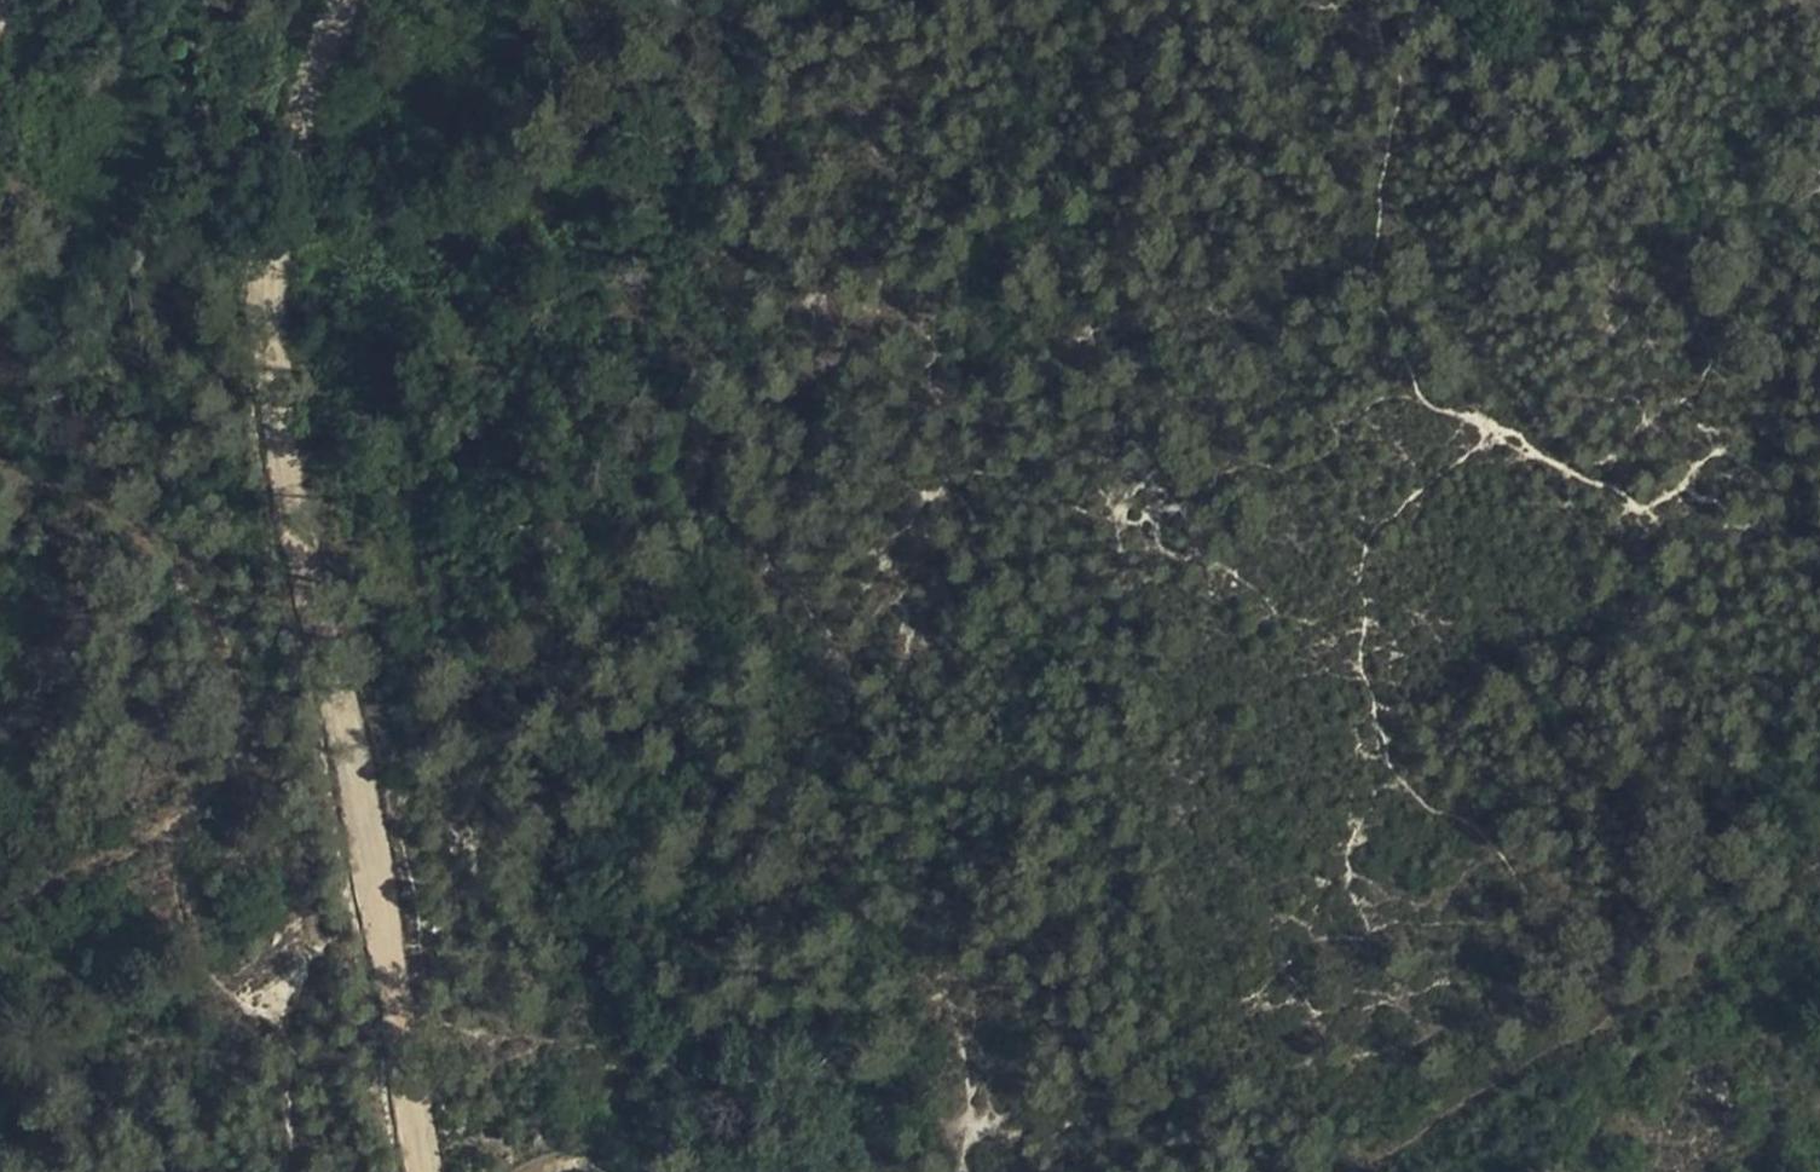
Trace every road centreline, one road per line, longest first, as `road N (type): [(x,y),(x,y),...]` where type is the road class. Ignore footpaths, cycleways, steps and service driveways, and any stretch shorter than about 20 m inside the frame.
road 1 (track): [(337,0),(291,130),(277,206),(262,307),(267,422),(284,548),(339,733),(422,1171)]
road 2 (track): [(1400,0),(1397,57),(1409,100),(1384,210),(1385,305),(1414,378),(1708,529),(1819,573)]

